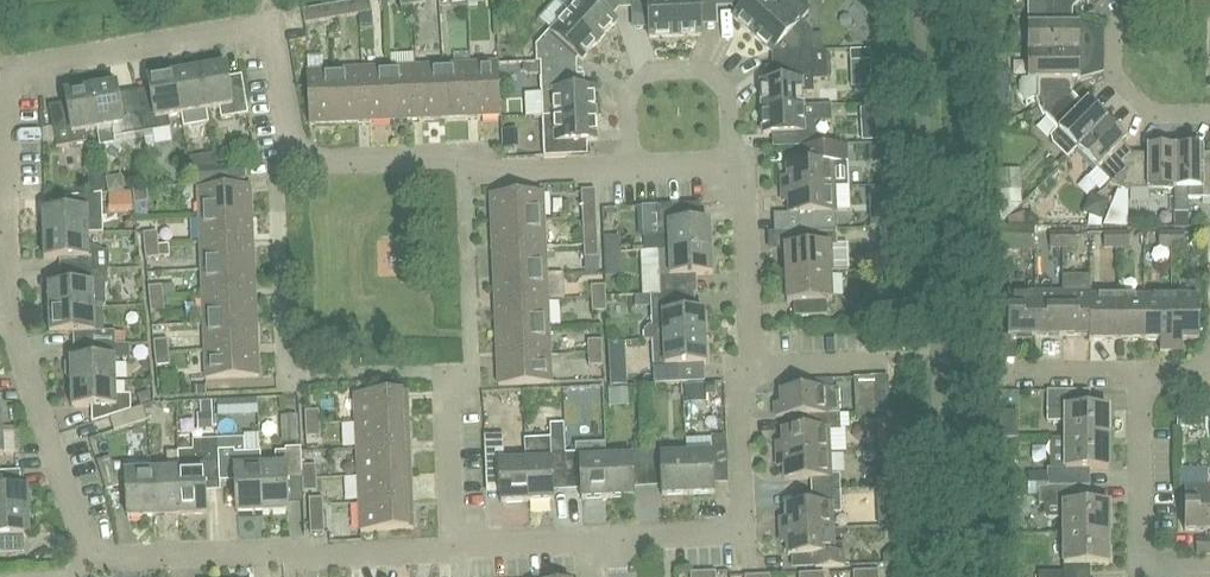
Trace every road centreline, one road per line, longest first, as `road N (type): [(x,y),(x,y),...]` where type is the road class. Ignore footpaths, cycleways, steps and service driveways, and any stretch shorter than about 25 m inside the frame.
road 1 (residential): [(96,560),(13,323),(6,81),(15,69),(268,25)]
road 2 (residential): [(297,165),(277,177),(284,378),(446,371)]
road 3 (residential): [(96,560),(454,546)]
road 4 (residential): [(731,165),(730,94),(709,73),(648,75),(631,97),(634,167)]
road 5 (residential): [(446,371),(470,370),(463,174)]
road 6 (residential): [(741,367),(752,353),(745,177),(731,165)]
road 7 (residential): [(1140,576),(1139,373)]
road 8 (residential): [(1209,112),(1143,111),(1115,81),(1115,21),(1143,0)]
road 9 (residential): [(454,546),(446,371)]
road 10 (residential): [(634,167),(463,174)]
road 11 (residential): [(463,174),(441,160),(297,165)]
road 12 (residential): [(454,546),(622,539)]
road 13 (residential): [(741,367),(891,361)]
road 14 (residential): [(747,517),(741,367)]
road 15 (residential): [(1139,373),(995,374)]
road 16 (residential): [(297,165),(268,25)]
road 17 (residential): [(622,539),(732,535),(747,517)]

